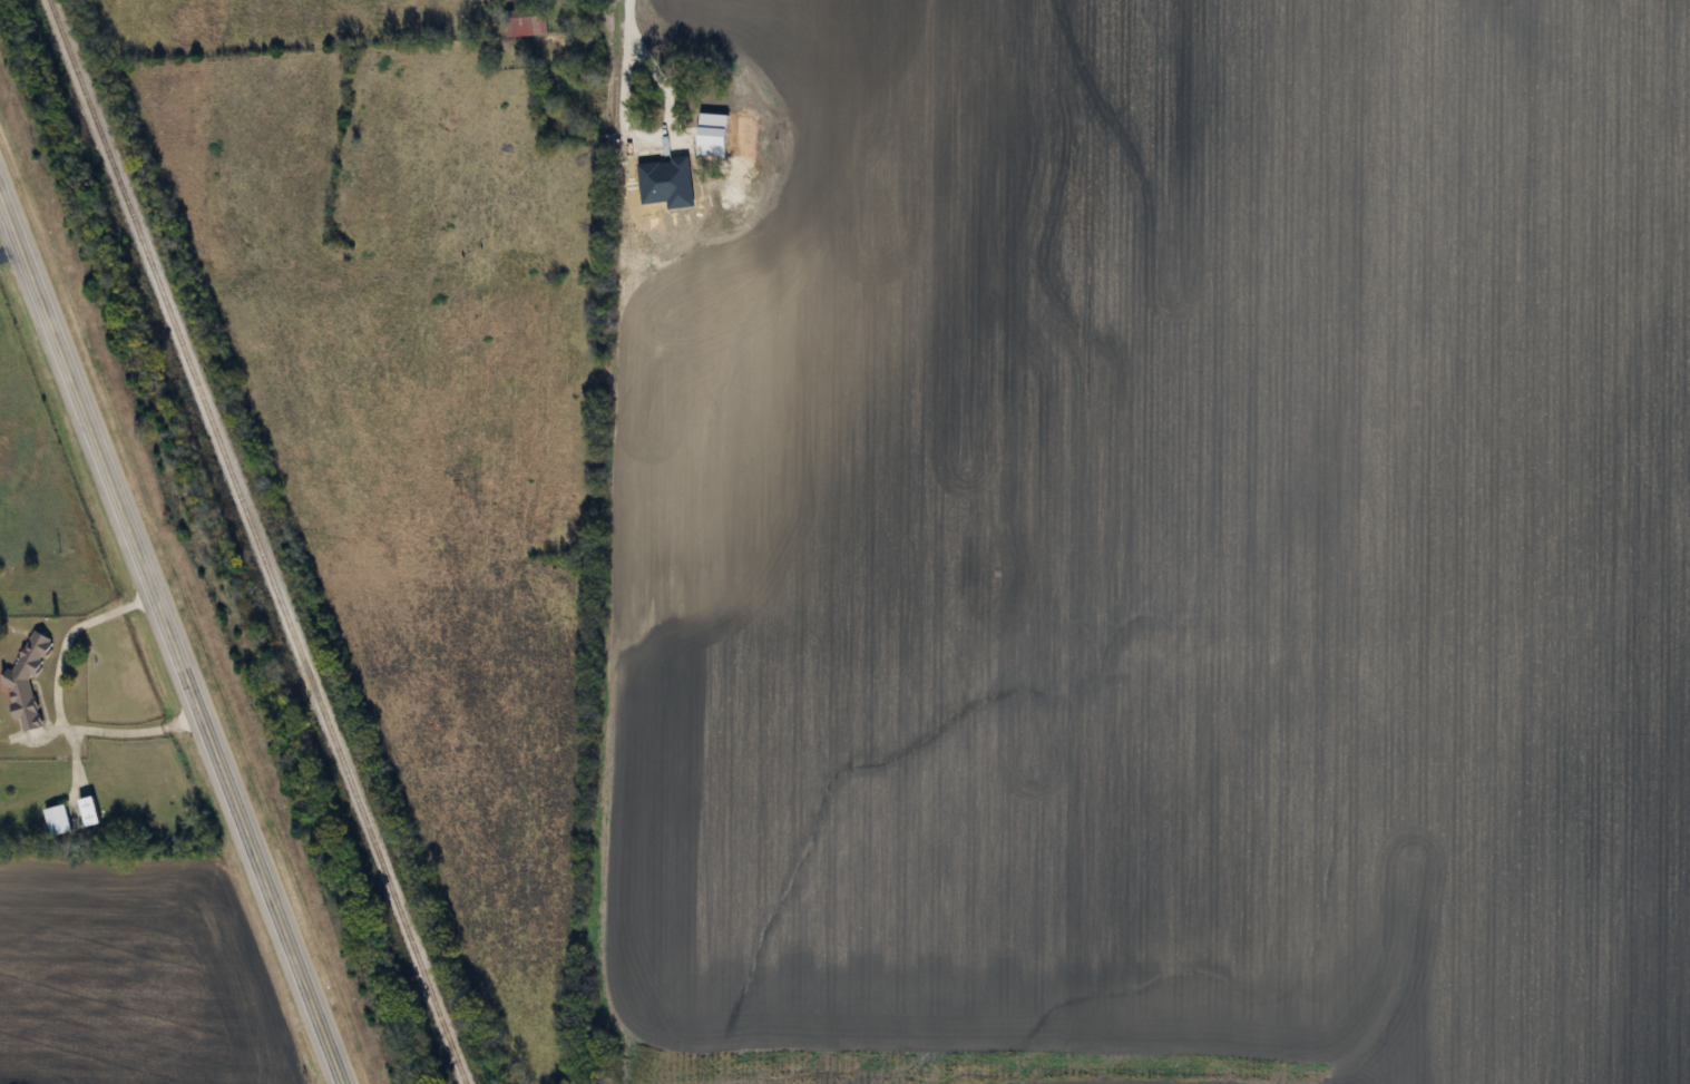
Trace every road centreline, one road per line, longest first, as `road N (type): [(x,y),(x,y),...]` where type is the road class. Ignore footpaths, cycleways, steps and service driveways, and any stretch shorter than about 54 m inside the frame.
road 1 (primary): [(342,1083),(0,186)]

